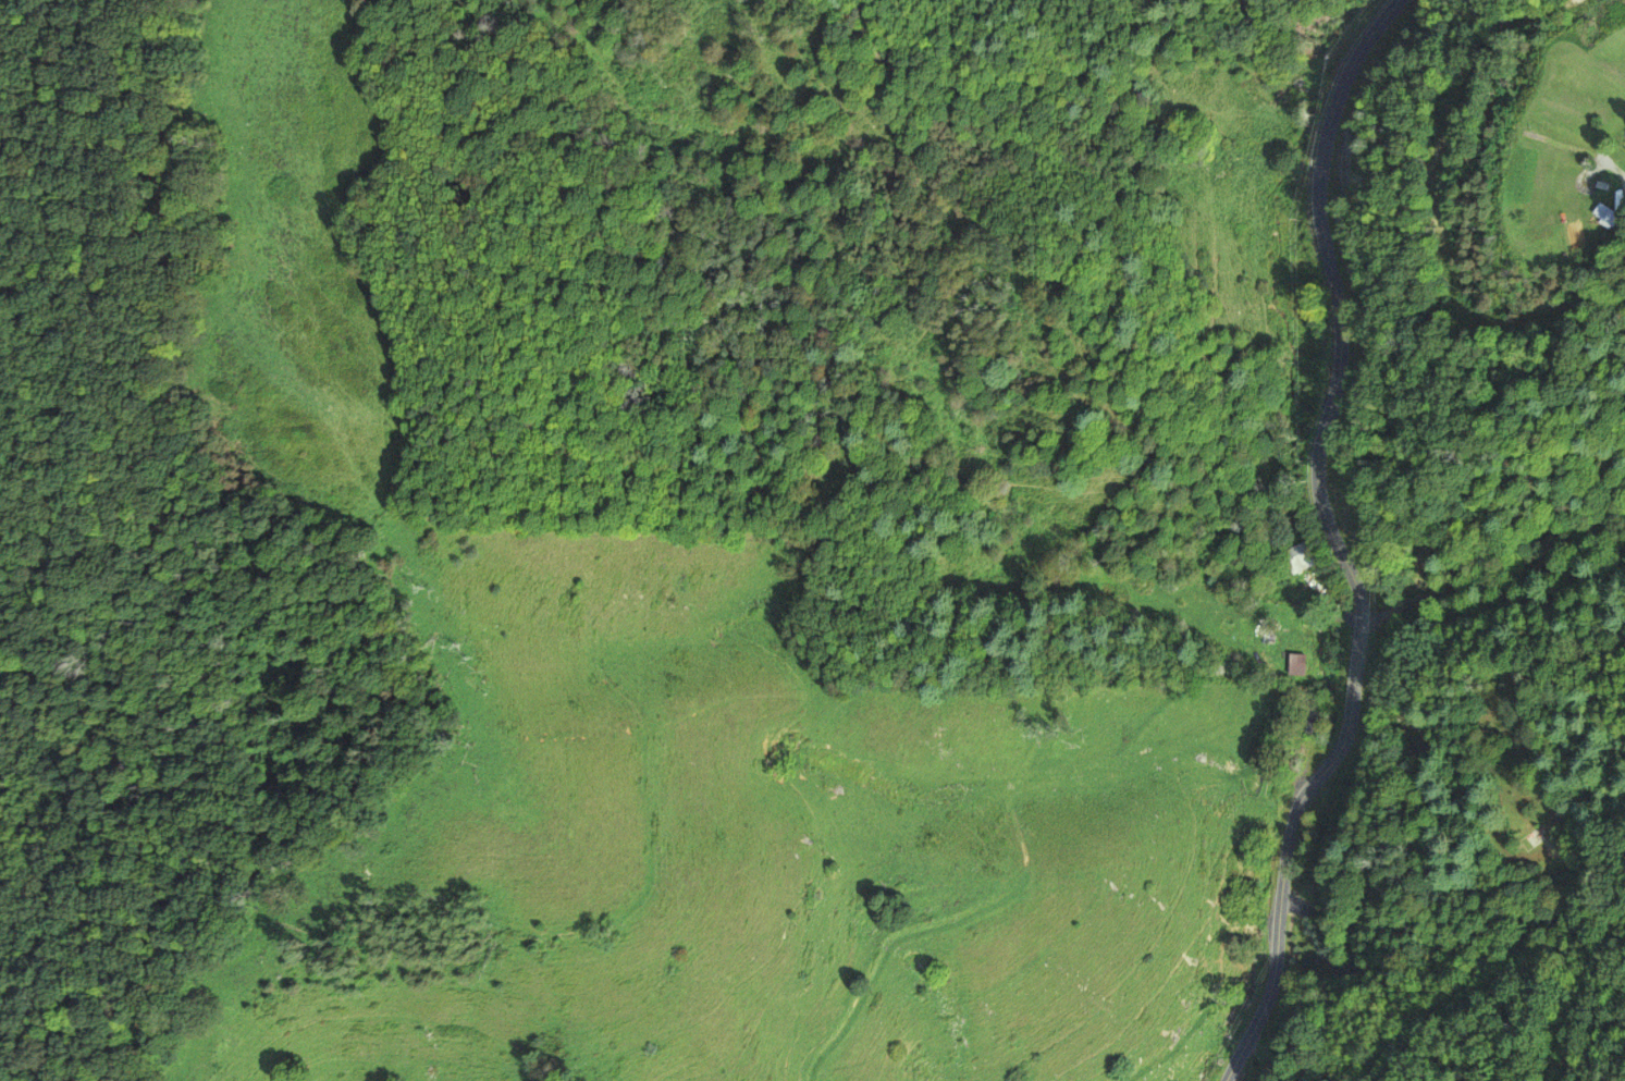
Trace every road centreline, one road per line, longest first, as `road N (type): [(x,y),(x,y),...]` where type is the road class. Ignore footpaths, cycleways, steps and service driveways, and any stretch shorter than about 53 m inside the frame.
road 1 (residential): [(1229,1080),(1267,983),(1283,853),(1306,783),(1334,737),(1352,640),(1350,600),(1314,497),(1331,327),(1320,133),(1343,74),(1397,0)]

